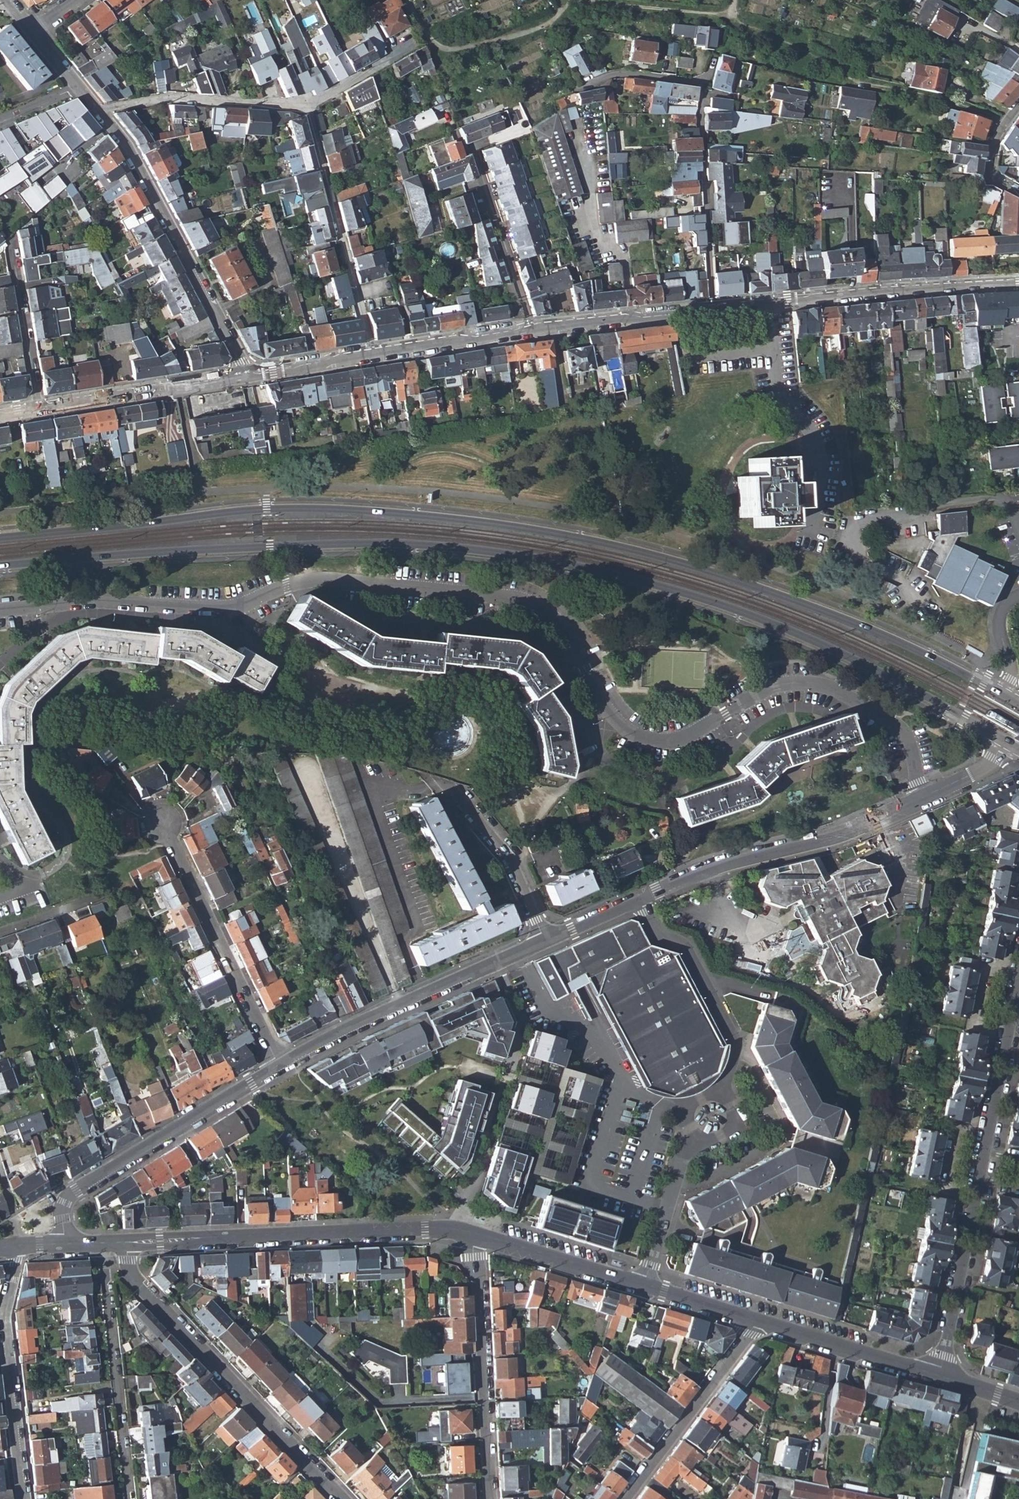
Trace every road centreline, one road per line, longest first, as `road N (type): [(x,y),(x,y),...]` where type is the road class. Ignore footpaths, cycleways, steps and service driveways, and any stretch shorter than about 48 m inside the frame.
road 1 (residential): [(922,797),(901,728),(817,685),(774,687),(687,738),(638,738),(614,720),(563,629),(518,600),(311,582),(229,612),(100,604),(0,614)]
road 2 (primary): [(1018,703),(785,596),(684,562),(521,526),(267,508),(0,538)]
road 3 (primary): [(0,566),(367,541),(512,553),(728,606),(869,666),(1005,743)]
road 4 (residential): [(1018,982),(939,1375)]
road 5 (residential): [(578,87),(613,73),(699,82),(711,310)]
road 6 (residential): [(127,1242),(474,1231)]
road 7 (residential): [(127,1242),(132,1273),(342,1498)]
road 8 (residential): [(711,310),(1018,283)]
road 9 (residential): [(98,112),(133,160),(247,377)]
road 10 (residential): [(922,797),(850,833),(638,902)]
road 11 (residential): [(278,1066),(68,1197),(65,1244)]
road 12 (residential): [(474,1231),(466,1204),(522,1033),(493,965)]
road 13 (residential): [(490,1498),(474,1231)]
road 14 (residential): [(278,1066),(163,825)]
road 15 (residential): [(371,356),(306,106)]
road 16 (residential): [(103,1243),(130,1498)]
road 17 (residential): [(18,1245),(4,1314),(24,1498)]
road 18 (residential): [(493,965),(278,1066)]
road 19 (residential): [(719,1088),(735,1042),(685,946),(652,936),(638,902)]
road 20 (residential): [(624,1498),(758,1319)]
road 21 (residential): [(37,410),(247,377)]
road 22 (residential): [(98,112),(166,98),(306,106)]
road 23 (residential): [(758,1319),(939,1375)]
road 24 (residential): [(473,158),(532,331)]
road 25 (residential): [(545,941),(510,864),(448,788)]
road 26 (residential): [(532,331),(711,310)]
road 27 (residential): [(474,1231),(644,1285)]
road 28 (residential): [(37,410),(11,246)]
road 29 (residential): [(644,1285),(692,1127)]
road 30 (residential): [(371,356),(532,331)]
road 31 (residential): [(0,933),(128,887)]
road 32 (residential): [(247,377),(371,356)]
road 33 (residential): [(306,106),(411,45)]

